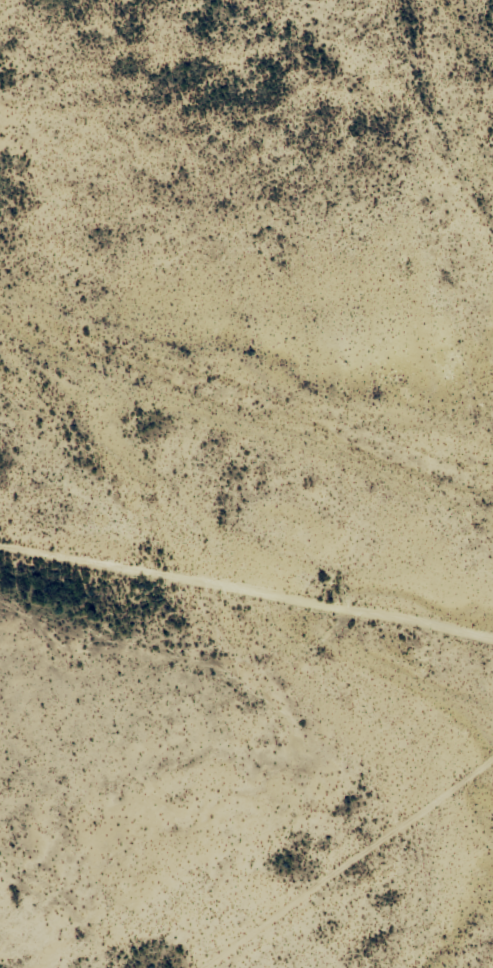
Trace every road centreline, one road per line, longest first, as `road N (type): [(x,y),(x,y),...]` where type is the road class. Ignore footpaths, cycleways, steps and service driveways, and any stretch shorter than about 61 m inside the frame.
road 1 (track): [(492,648),(0,549)]

